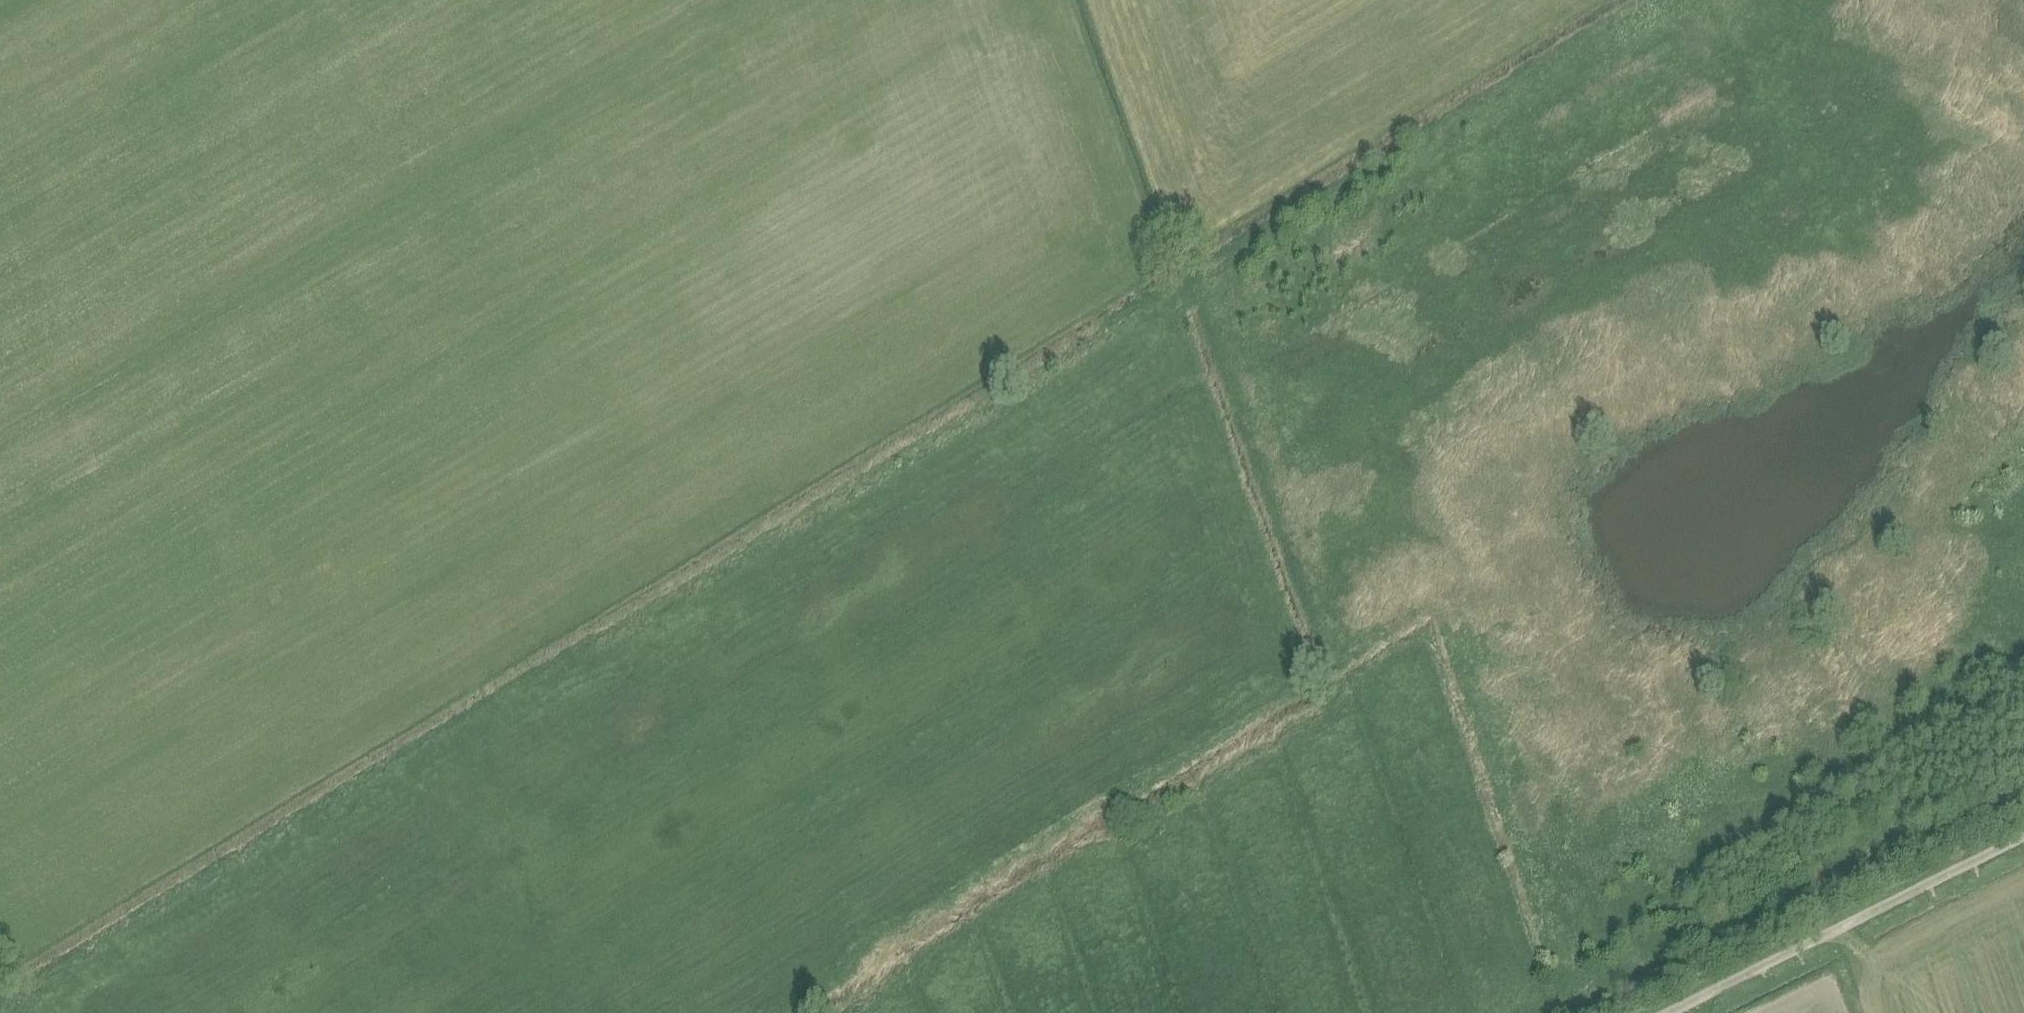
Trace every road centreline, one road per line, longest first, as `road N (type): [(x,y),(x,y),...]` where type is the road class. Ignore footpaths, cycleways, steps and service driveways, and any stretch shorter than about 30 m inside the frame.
road 1 (unclassified): [(1665,1012),(2023,832)]

